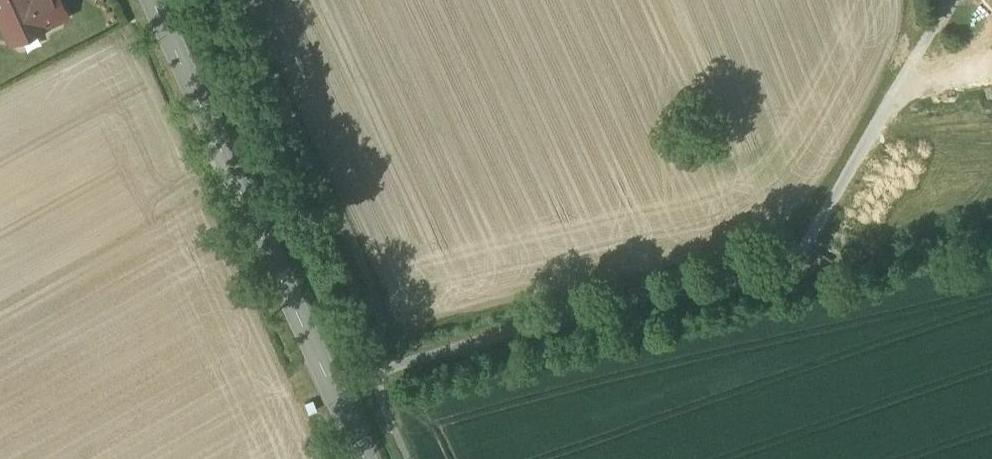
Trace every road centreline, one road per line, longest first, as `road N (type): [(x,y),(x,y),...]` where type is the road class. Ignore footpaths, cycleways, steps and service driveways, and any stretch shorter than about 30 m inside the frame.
road 1 (tertiary): [(366,458),(153,0)]

